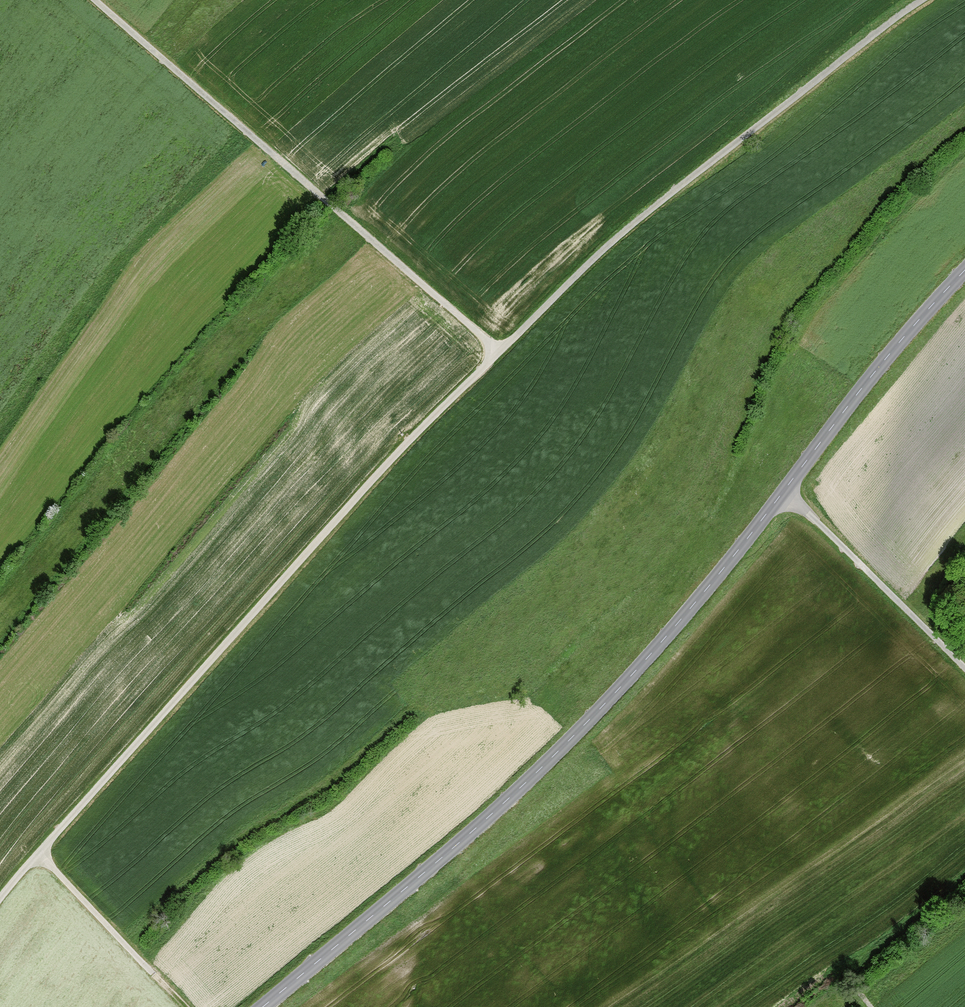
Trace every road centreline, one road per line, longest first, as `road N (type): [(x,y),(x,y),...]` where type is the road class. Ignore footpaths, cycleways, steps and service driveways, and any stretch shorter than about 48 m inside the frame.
road 1 (secondary): [(261,1006),(440,858),(606,701),(964,273)]
road 2 (track): [(0,897),(358,492),(498,350)]
road 3 (track): [(498,350),(615,236),(917,0)]
road 4 (track): [(498,350),(95,0)]
road 5 (track): [(783,489),(964,668)]
road 6 (track): [(36,853),(186,1006)]

